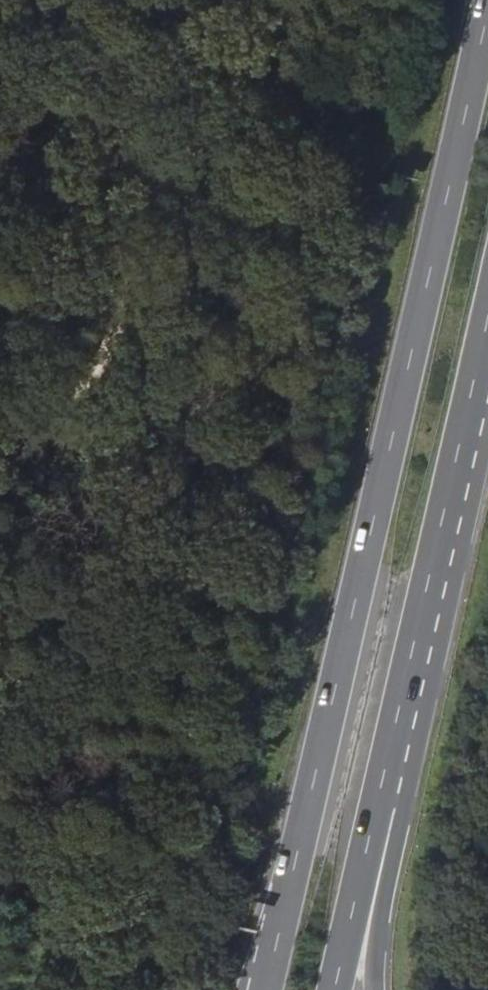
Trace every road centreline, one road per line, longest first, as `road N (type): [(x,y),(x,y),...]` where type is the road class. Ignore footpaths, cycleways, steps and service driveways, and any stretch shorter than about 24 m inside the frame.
road 1 (primary): [(487,14),(265,989)]
road 2 (primary): [(377,806),(487,307)]
road 3 (trunk): [(375,989),(371,963),(395,853),(377,806)]
road 4 (primary): [(337,989),(377,806)]

